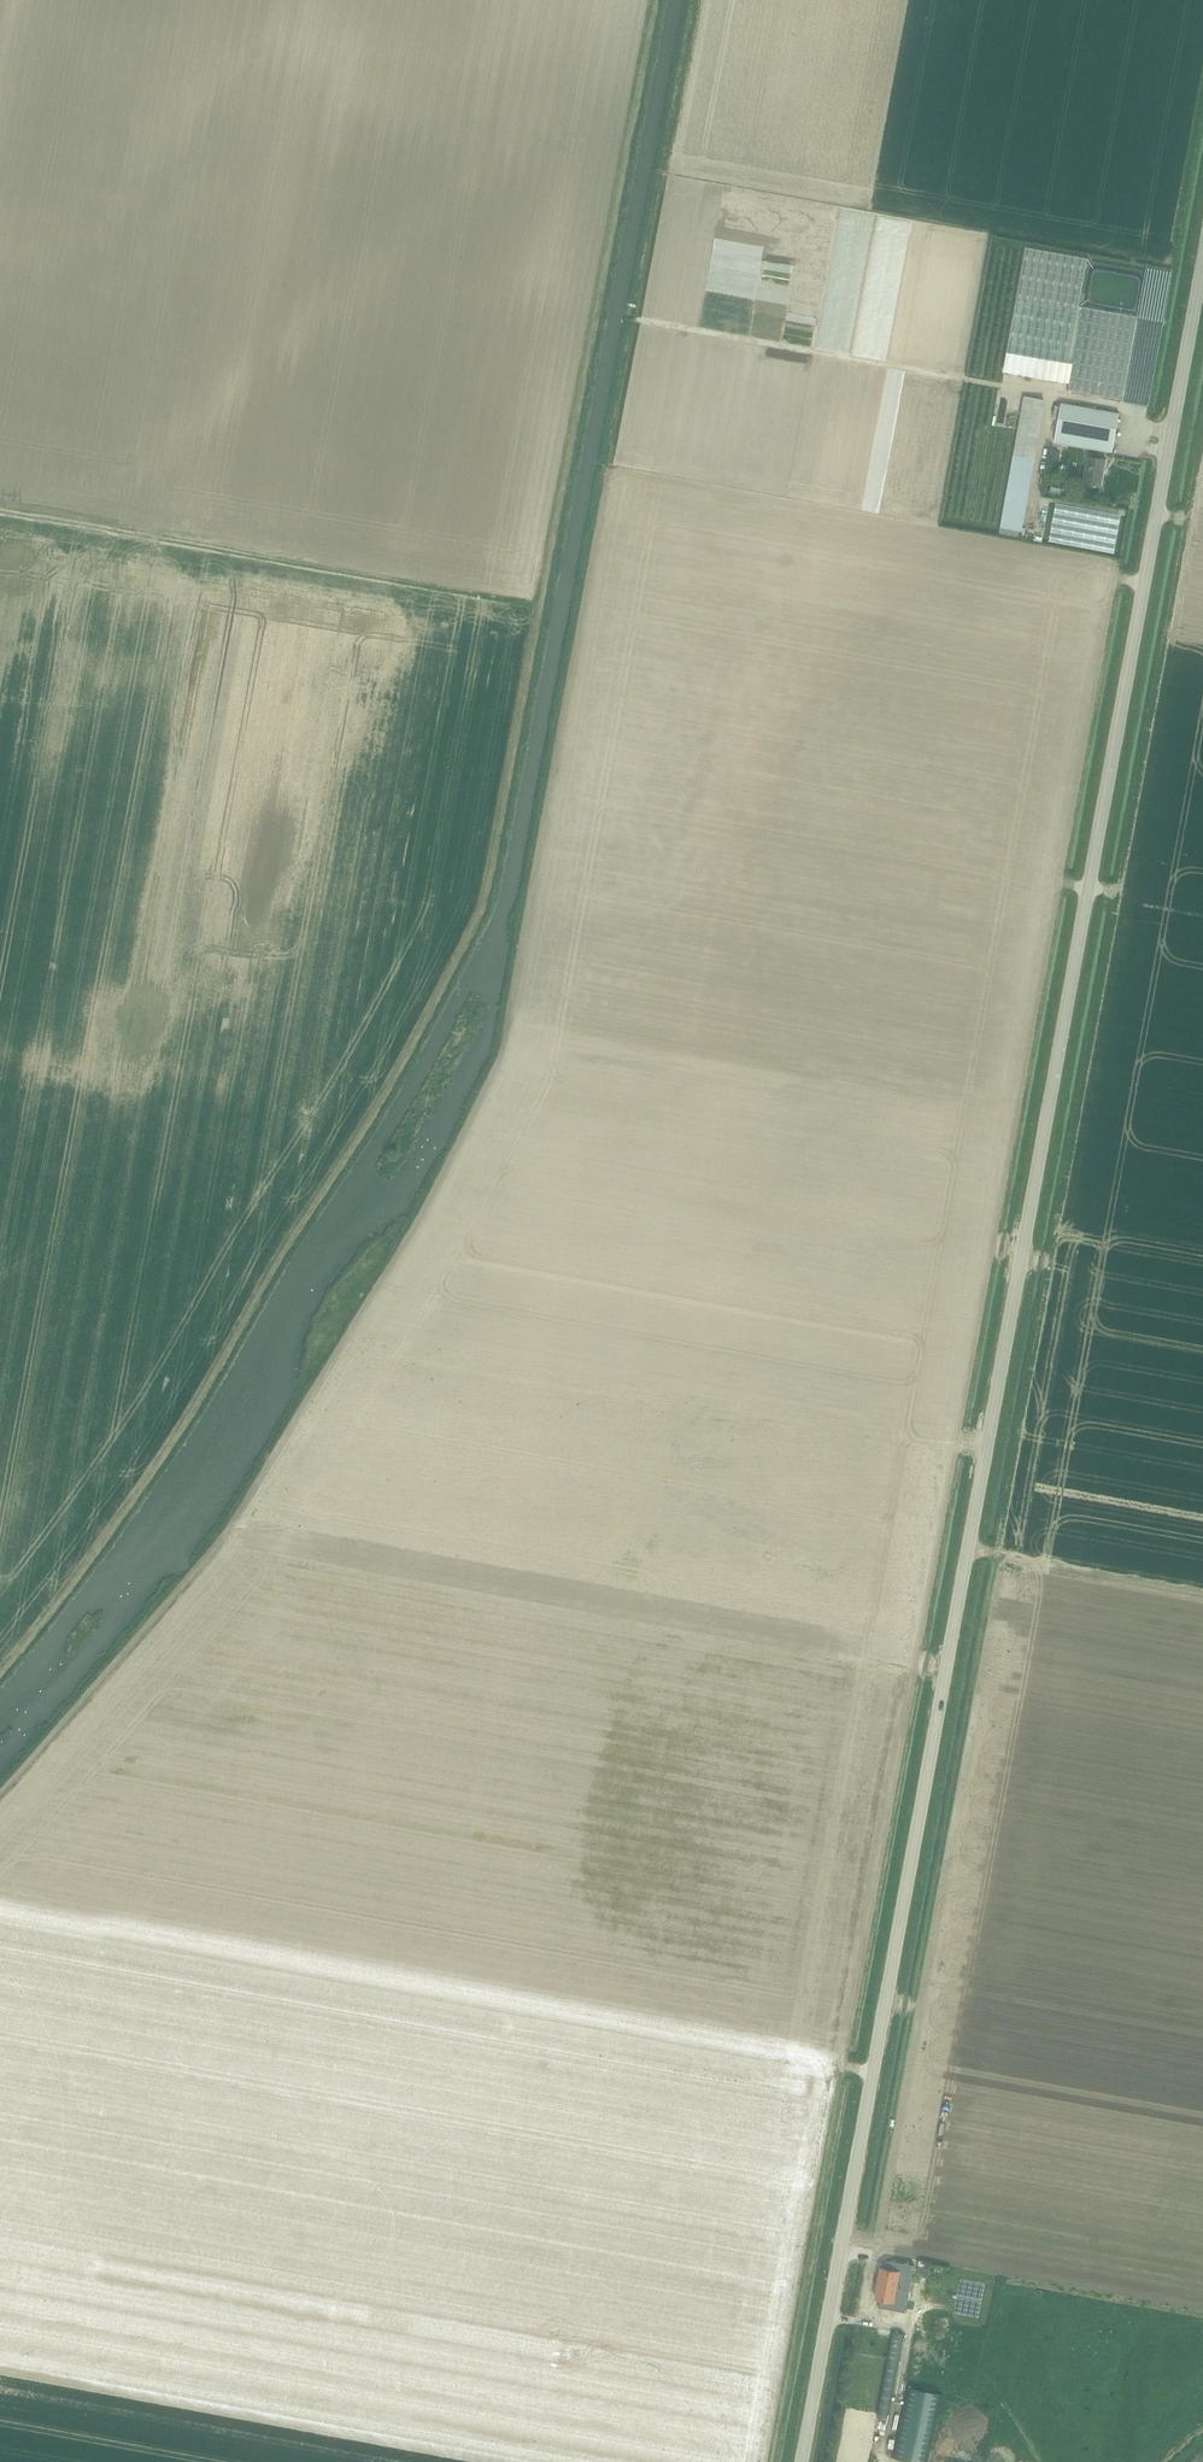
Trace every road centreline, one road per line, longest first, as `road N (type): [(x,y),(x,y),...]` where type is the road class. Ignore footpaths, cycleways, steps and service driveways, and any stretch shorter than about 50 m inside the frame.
road 1 (tertiary): [(803,2461),(1202,269)]

